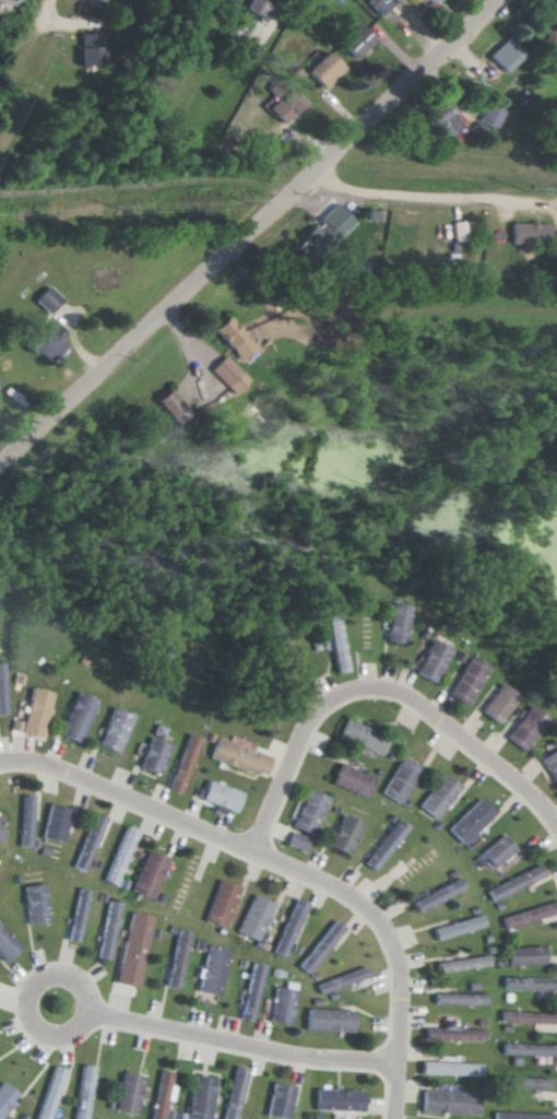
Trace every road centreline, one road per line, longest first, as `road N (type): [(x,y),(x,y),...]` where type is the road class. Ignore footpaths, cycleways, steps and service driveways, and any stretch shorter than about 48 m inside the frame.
road 1 (residential): [(0,473),(505,0)]
road 2 (residential): [(0,767),(56,766),(355,898),(394,940),(404,968),(395,1063)]
road 3 (residential): [(556,820),(415,700),(358,691),(318,718),(258,852)]
road 4 (residential): [(395,1063),(305,1060),(51,1008)]
road 5 (residential): [(547,203),(380,196),(340,188),(322,175)]

